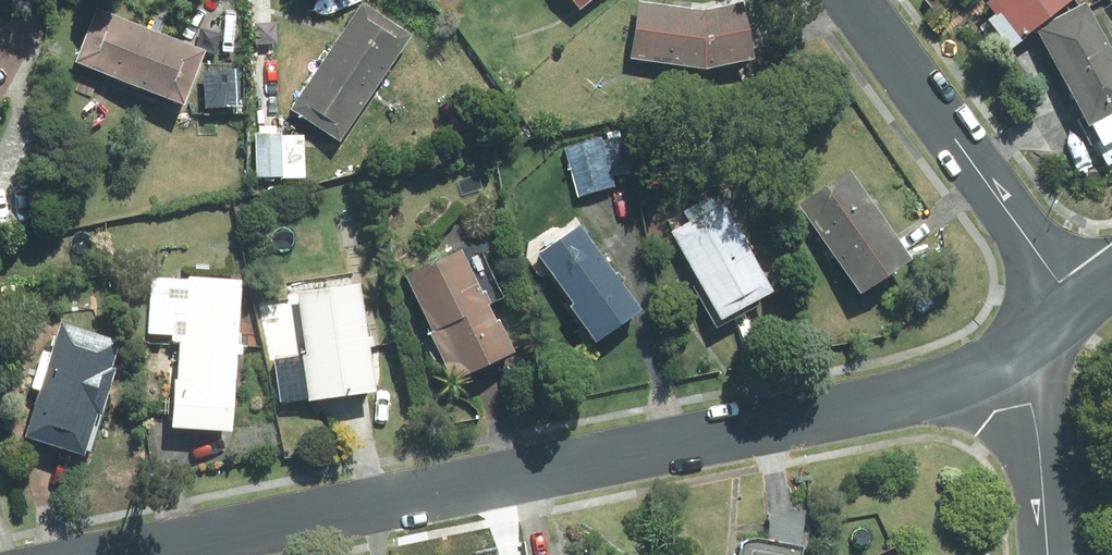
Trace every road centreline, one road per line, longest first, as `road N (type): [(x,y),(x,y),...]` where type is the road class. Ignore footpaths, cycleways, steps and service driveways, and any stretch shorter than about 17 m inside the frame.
road 1 (residential): [(127,554),(887,407),(1009,364)]
road 2 (residential): [(856,0),(1074,304)]
road 3 (residential): [(1009,364),(1039,554)]

